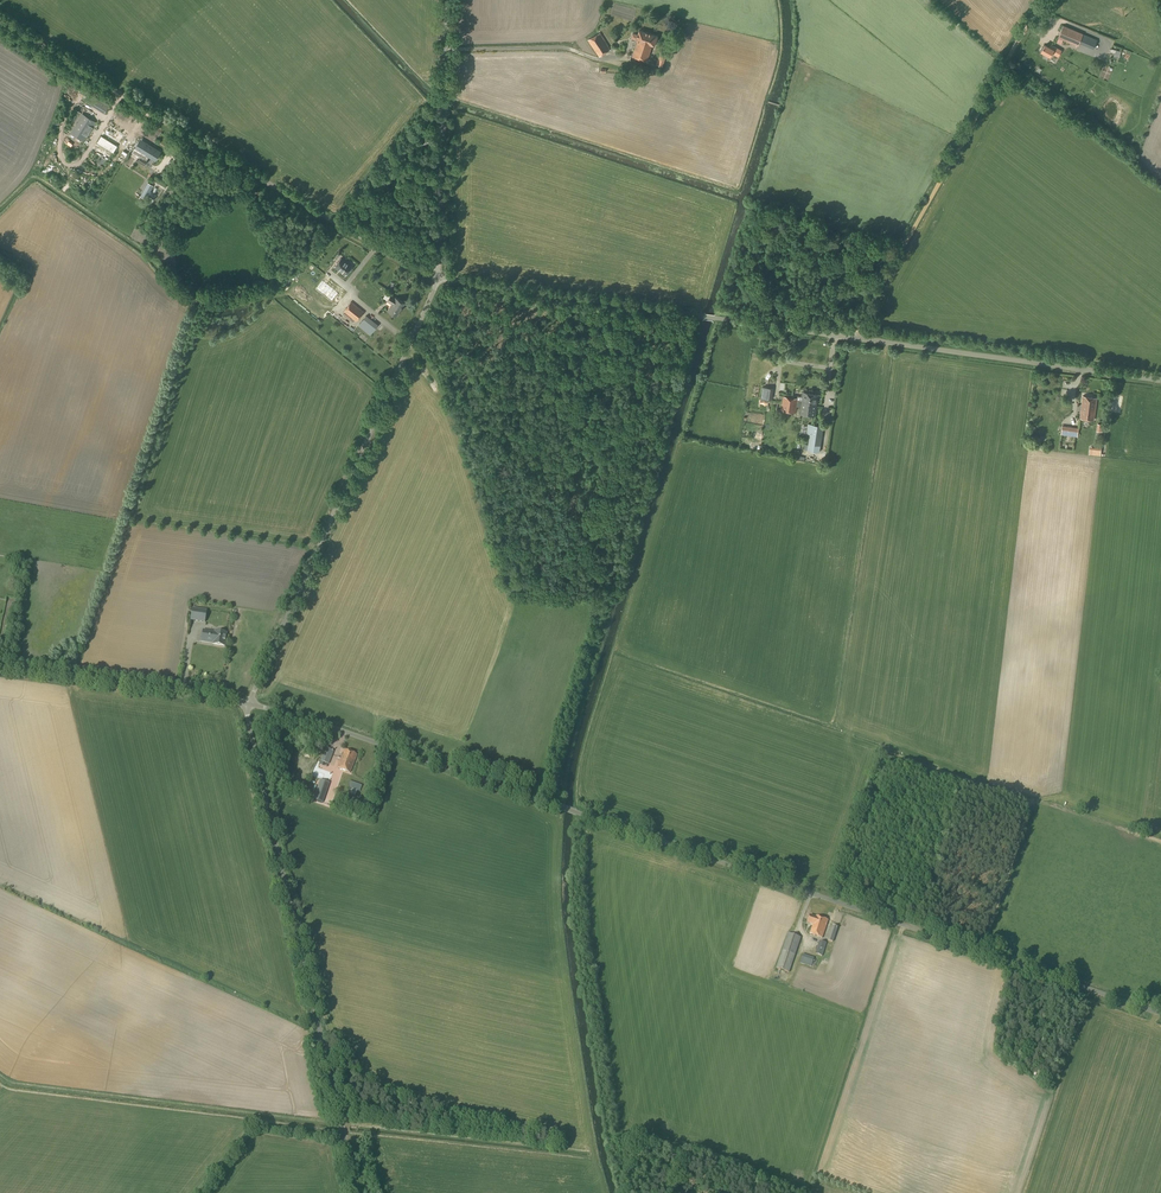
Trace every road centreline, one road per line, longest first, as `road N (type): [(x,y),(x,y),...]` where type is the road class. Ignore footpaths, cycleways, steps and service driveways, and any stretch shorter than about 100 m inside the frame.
road 1 (unclassified): [(1160,380),(437,276)]
road 2 (unclassified): [(1160,1015),(558,806)]
road 3 (unclassified): [(358,1192),(249,704)]
road 4 (unclassified): [(249,704),(437,276)]
road 5 (unclassified): [(437,276),(121,95)]
road 6 (track): [(854,338),(1021,30)]
road 7 (unclassified): [(249,704),(558,806)]
road 8 (unclassified): [(437,276),(446,0)]
road 9 (unclassified): [(0,669),(249,704)]
road 10 (track): [(197,1192),(250,1124),(344,1136)]
road 11 (track): [(121,95),(0,19)]

